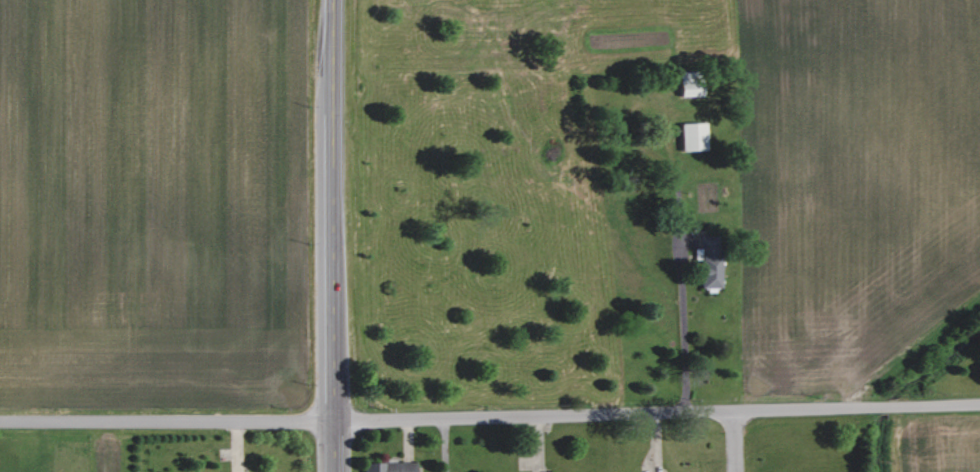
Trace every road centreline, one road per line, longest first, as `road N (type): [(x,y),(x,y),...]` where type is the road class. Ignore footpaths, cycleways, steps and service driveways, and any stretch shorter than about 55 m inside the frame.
road 1 (tertiary): [(0,423),(379,423),(979,406)]
road 2 (primary): [(335,423),(335,0)]

